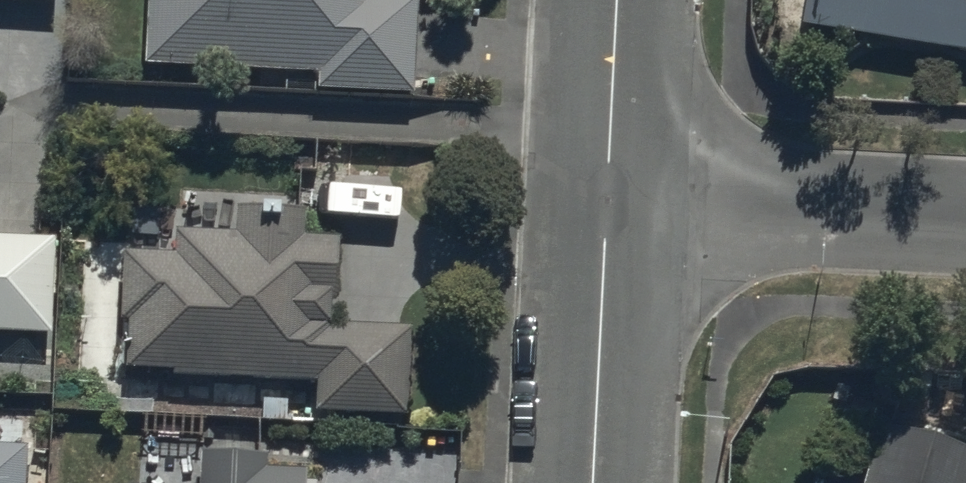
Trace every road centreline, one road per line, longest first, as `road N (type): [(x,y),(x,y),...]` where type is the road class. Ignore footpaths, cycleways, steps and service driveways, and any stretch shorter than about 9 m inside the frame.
road 1 (residential): [(607,193),(965,212)]
road 2 (tertiary): [(607,193),(593,482)]
road 3 (tertiary): [(617,0),(607,193)]

